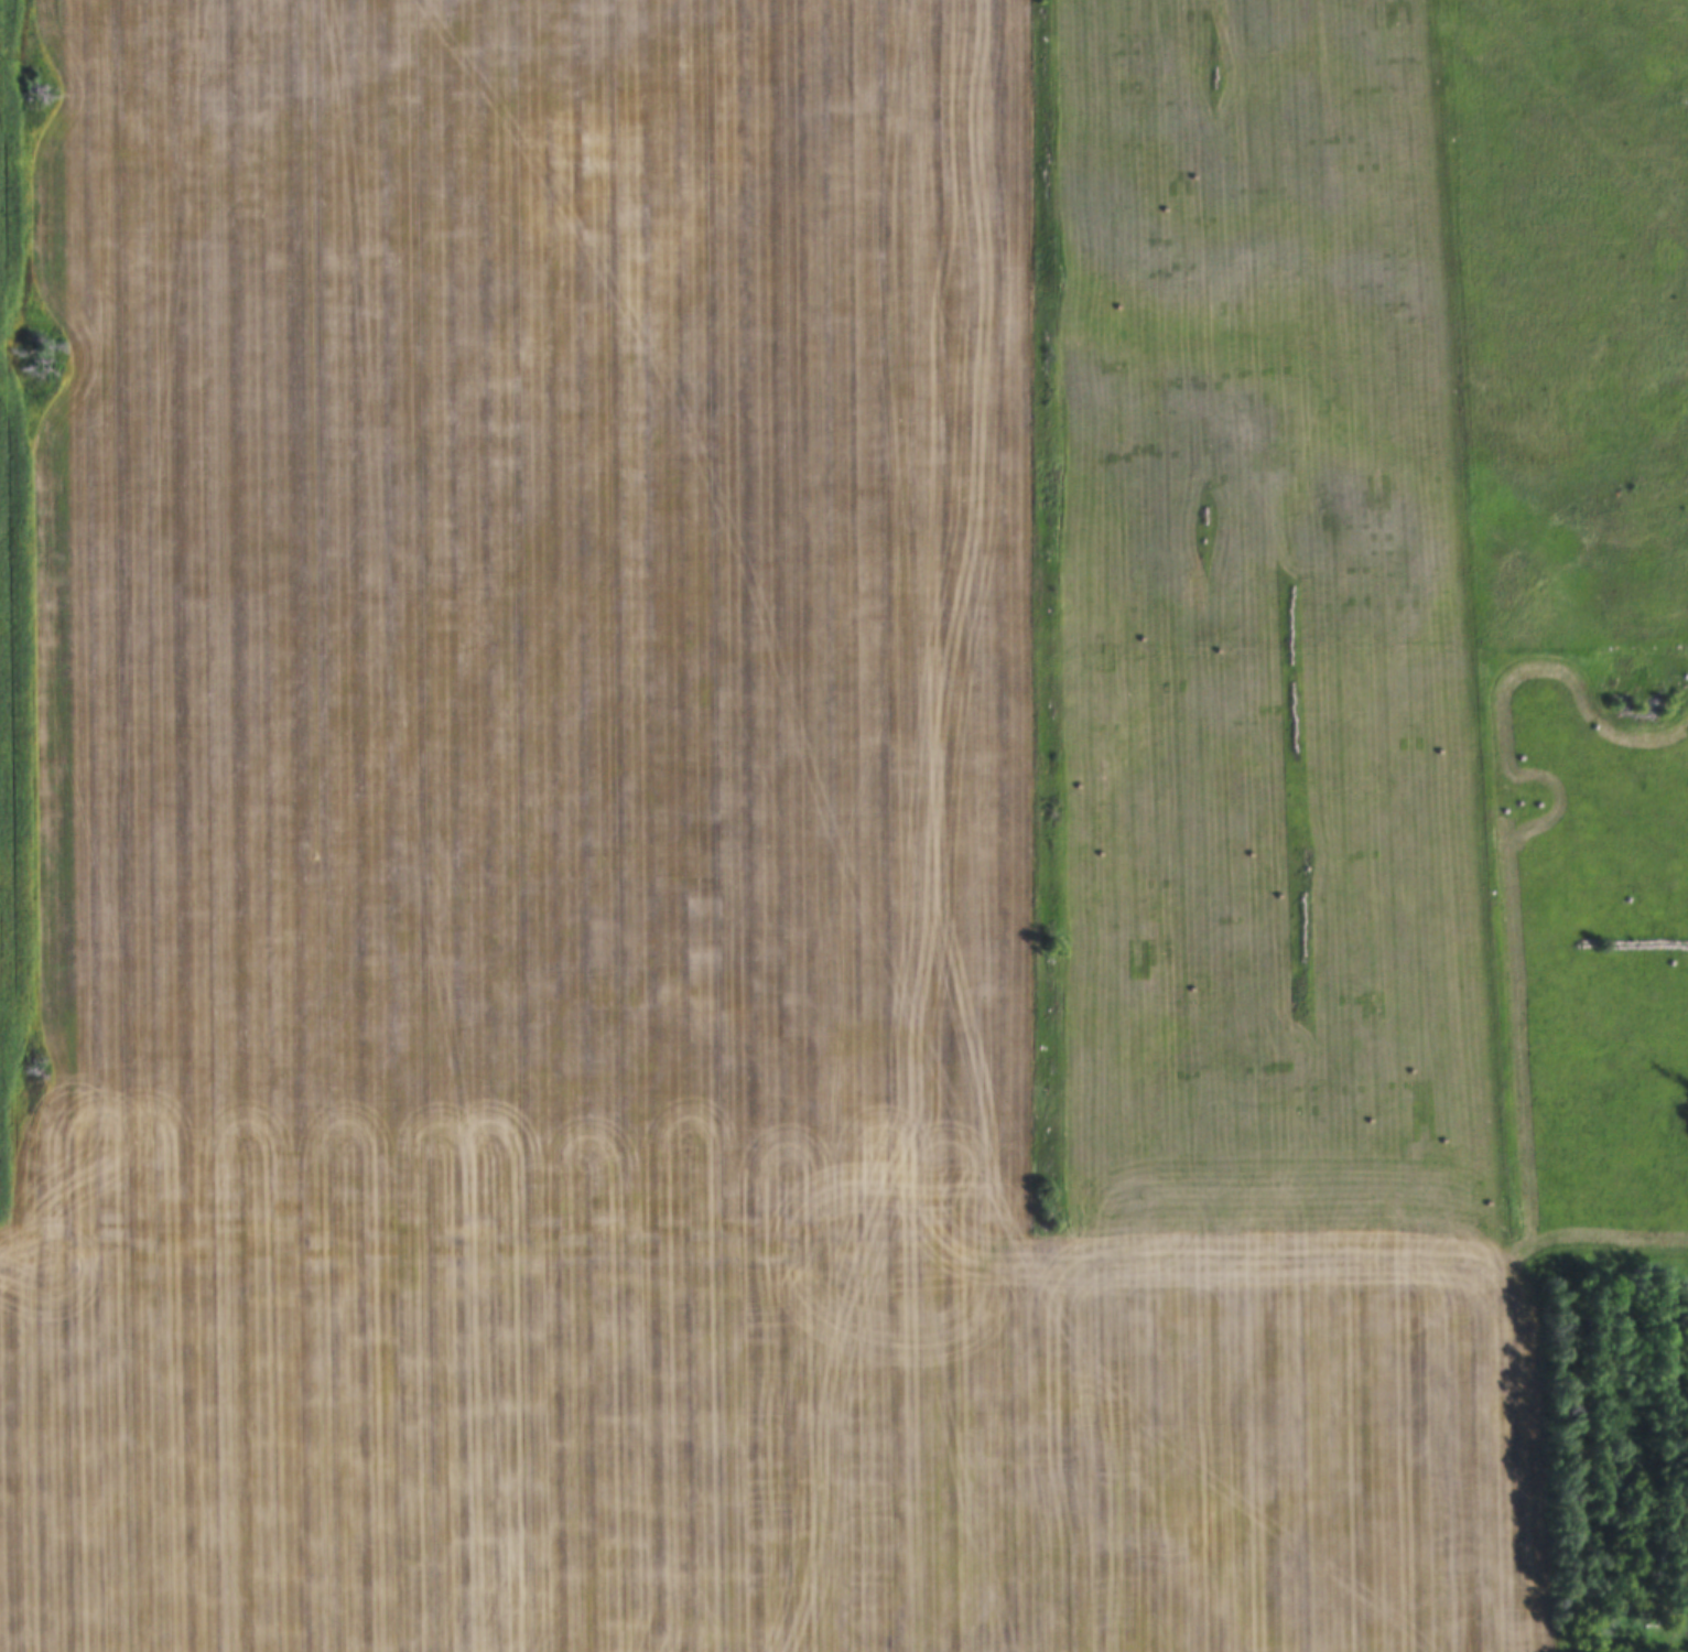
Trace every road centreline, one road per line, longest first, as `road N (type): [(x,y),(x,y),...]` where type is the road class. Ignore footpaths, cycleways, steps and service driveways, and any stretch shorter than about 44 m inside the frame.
road 1 (track): [(72,0),(64,532),(51,652)]

